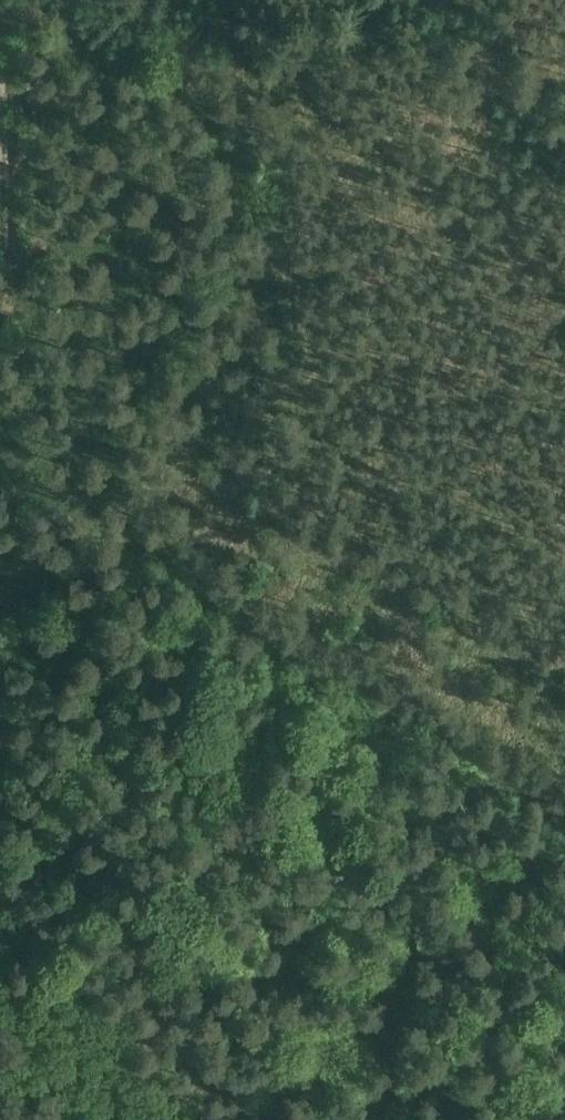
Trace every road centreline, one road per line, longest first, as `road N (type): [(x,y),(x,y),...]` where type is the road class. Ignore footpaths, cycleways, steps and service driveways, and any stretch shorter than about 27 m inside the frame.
road 1 (track): [(0,925),(290,1119)]

